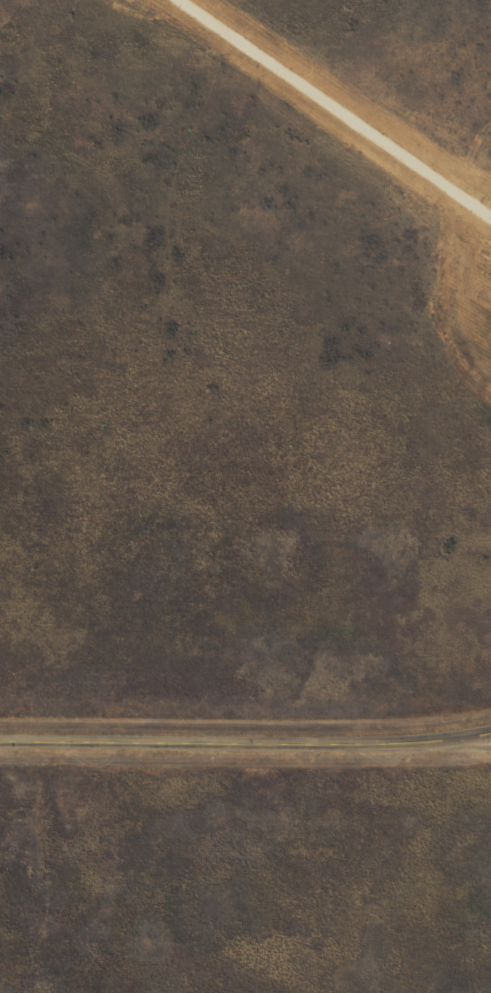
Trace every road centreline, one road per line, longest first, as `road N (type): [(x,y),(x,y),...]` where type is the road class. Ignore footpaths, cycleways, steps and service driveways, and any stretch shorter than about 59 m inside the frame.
road 1 (secondary): [(0,742),(376,744),(490,731)]

